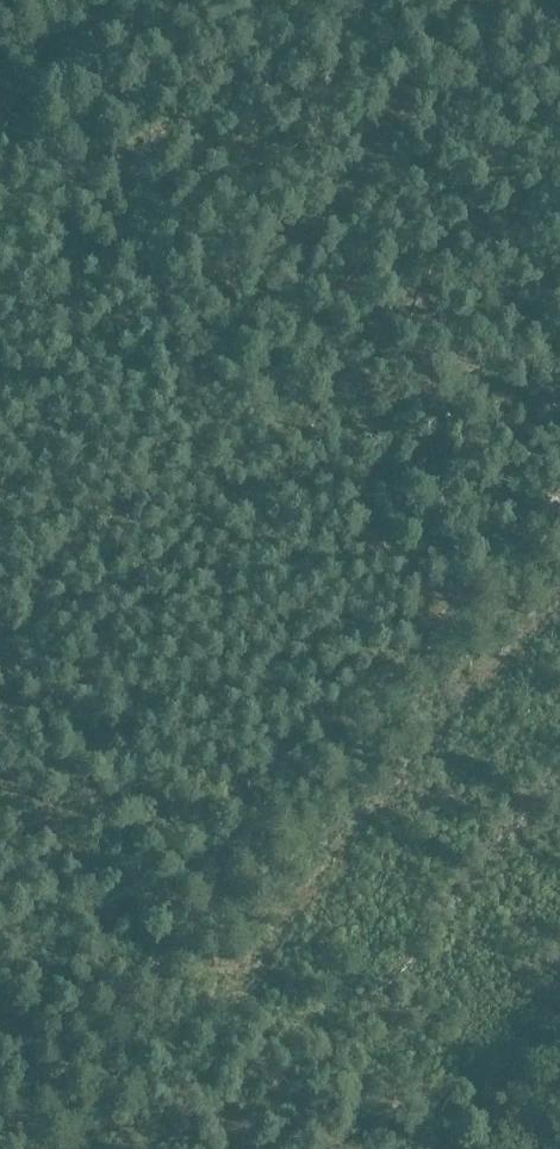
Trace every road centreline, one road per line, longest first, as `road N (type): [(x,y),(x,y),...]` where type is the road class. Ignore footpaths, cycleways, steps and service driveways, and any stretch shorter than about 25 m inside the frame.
road 1 (track): [(0,1145),(559,495)]
road 2 (track): [(452,619),(7,127)]
road 3 (track): [(109,0),(0,135)]

